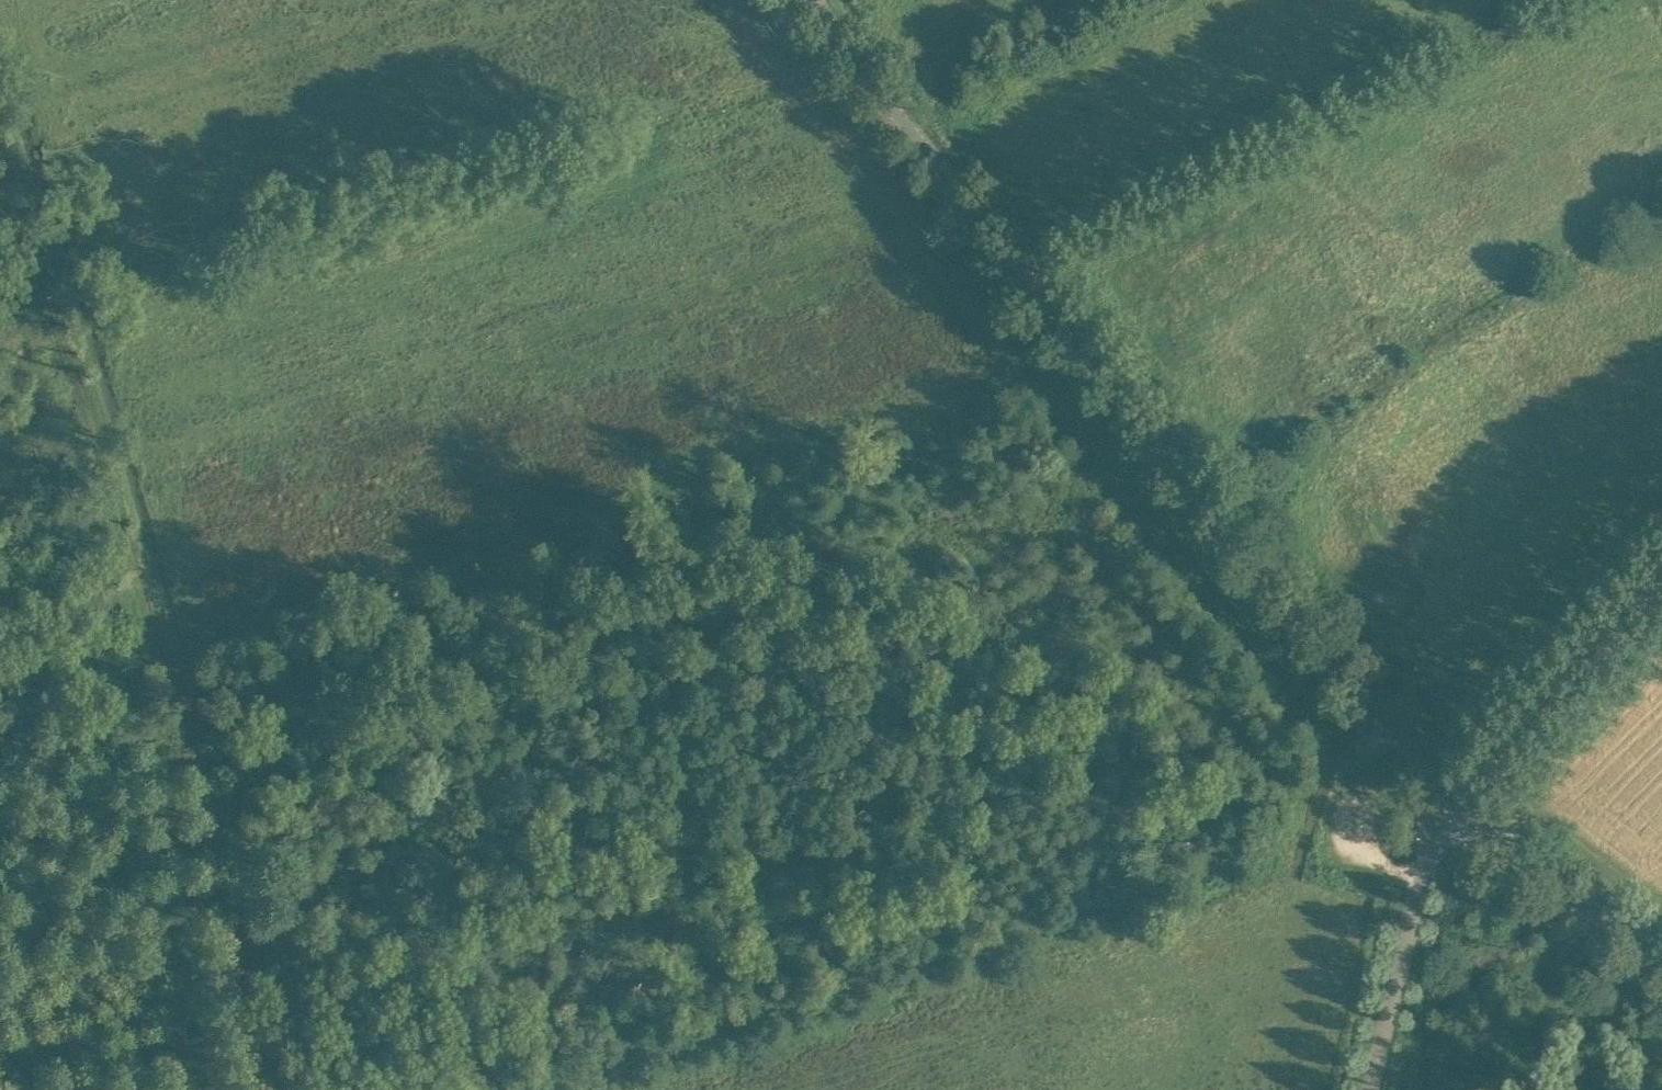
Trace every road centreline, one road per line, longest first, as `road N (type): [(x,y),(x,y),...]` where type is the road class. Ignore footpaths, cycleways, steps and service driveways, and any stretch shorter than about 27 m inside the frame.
road 1 (tertiary): [(1455,803),(848,92),(790,0)]
road 2 (unclassified): [(1368,1089),(1423,874),(1455,803)]
road 3 (tertiary): [(1661,955),(1455,803)]

